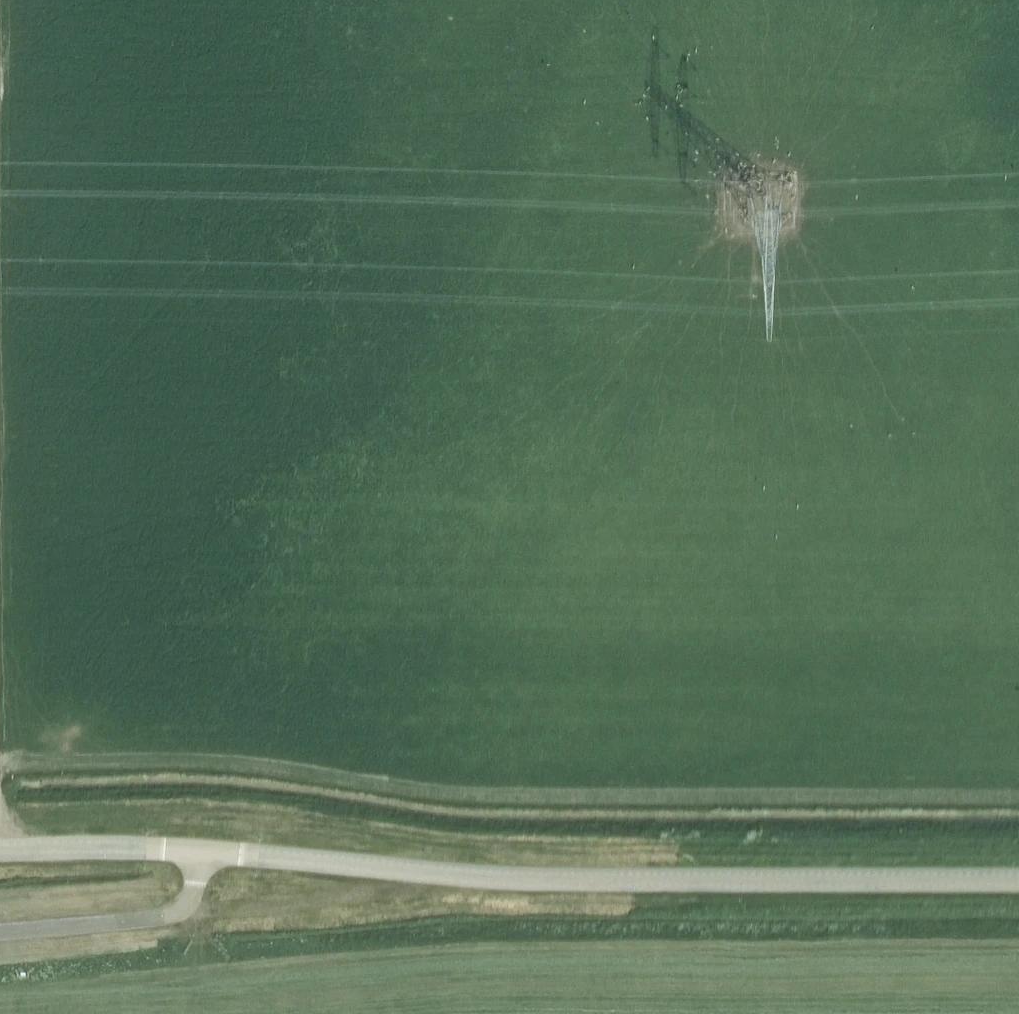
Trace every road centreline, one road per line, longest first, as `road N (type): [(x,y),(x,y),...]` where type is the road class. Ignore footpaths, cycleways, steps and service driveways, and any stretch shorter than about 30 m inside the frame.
road 1 (unclassified): [(1018,881),(533,880),(198,852)]
road 2 (unclassified): [(0,933),(181,912),(194,891),(198,852)]
road 3 (unclassified): [(198,852),(0,851)]

